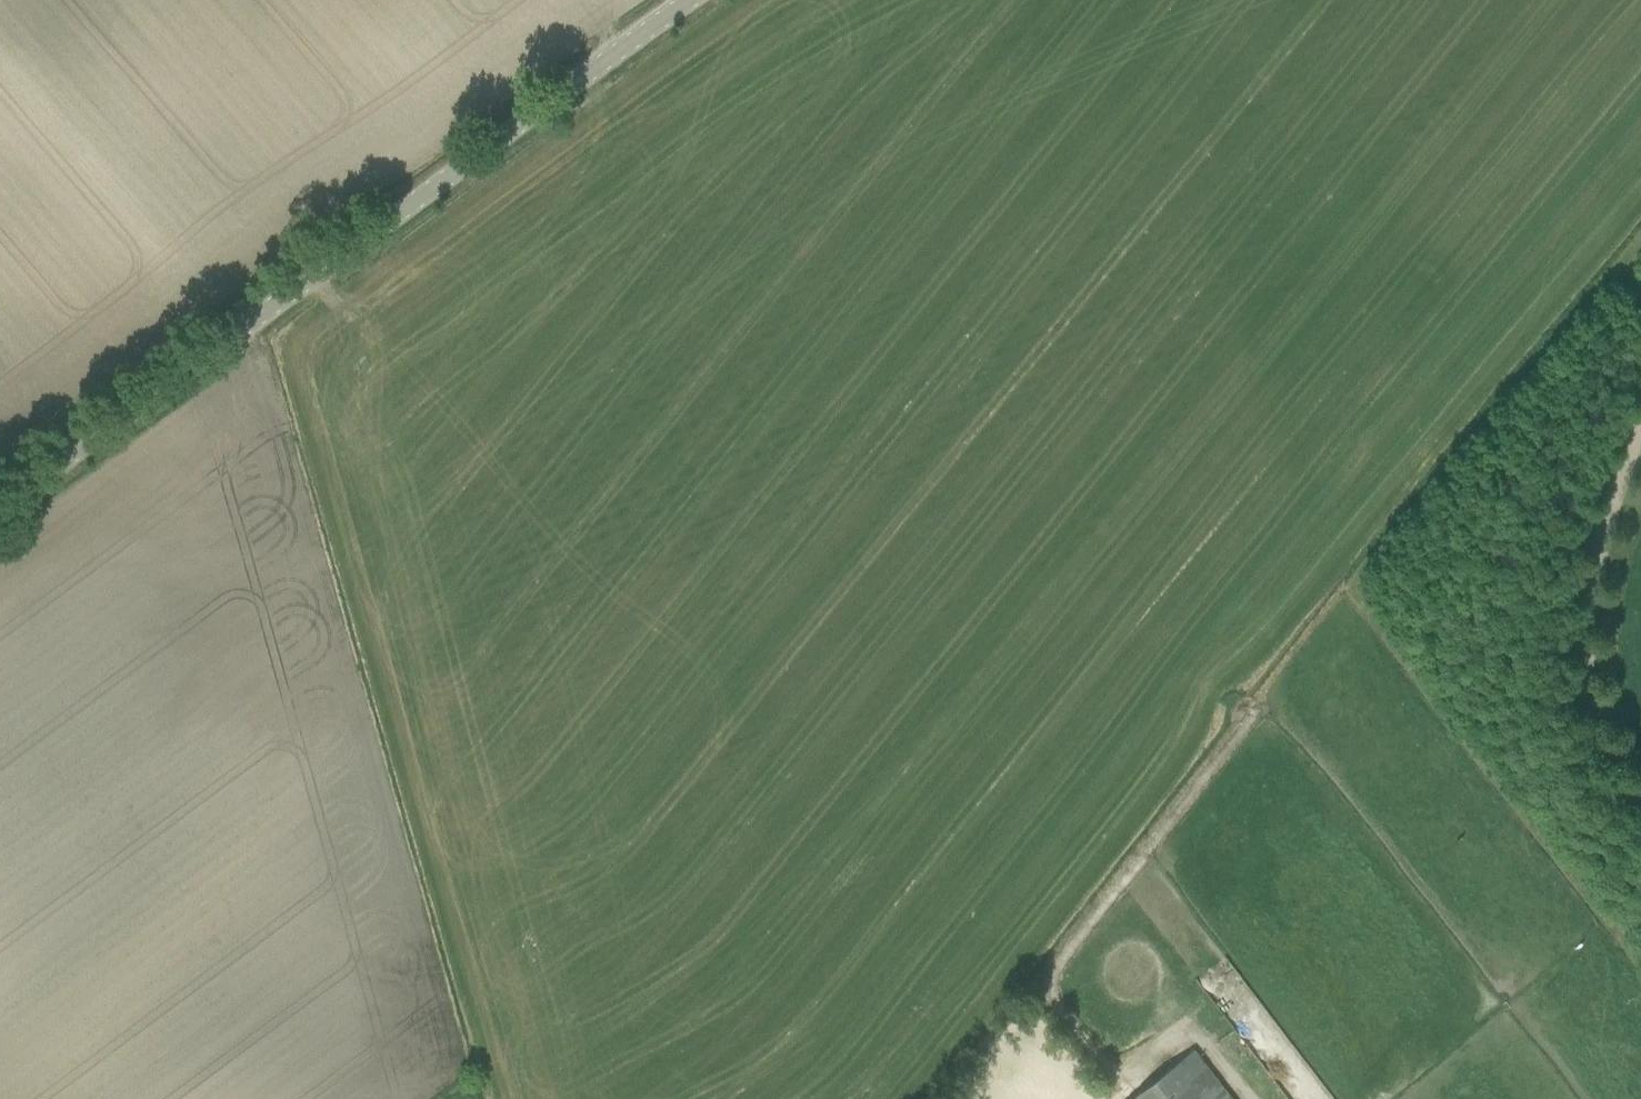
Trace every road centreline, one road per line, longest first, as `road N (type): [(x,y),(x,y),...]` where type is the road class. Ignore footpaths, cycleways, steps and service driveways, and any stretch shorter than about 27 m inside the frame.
road 1 (unclassified): [(0,503),(678,0)]
road 2 (track): [(1640,430),(1595,559),(1586,663),(1603,744),(1640,799)]

